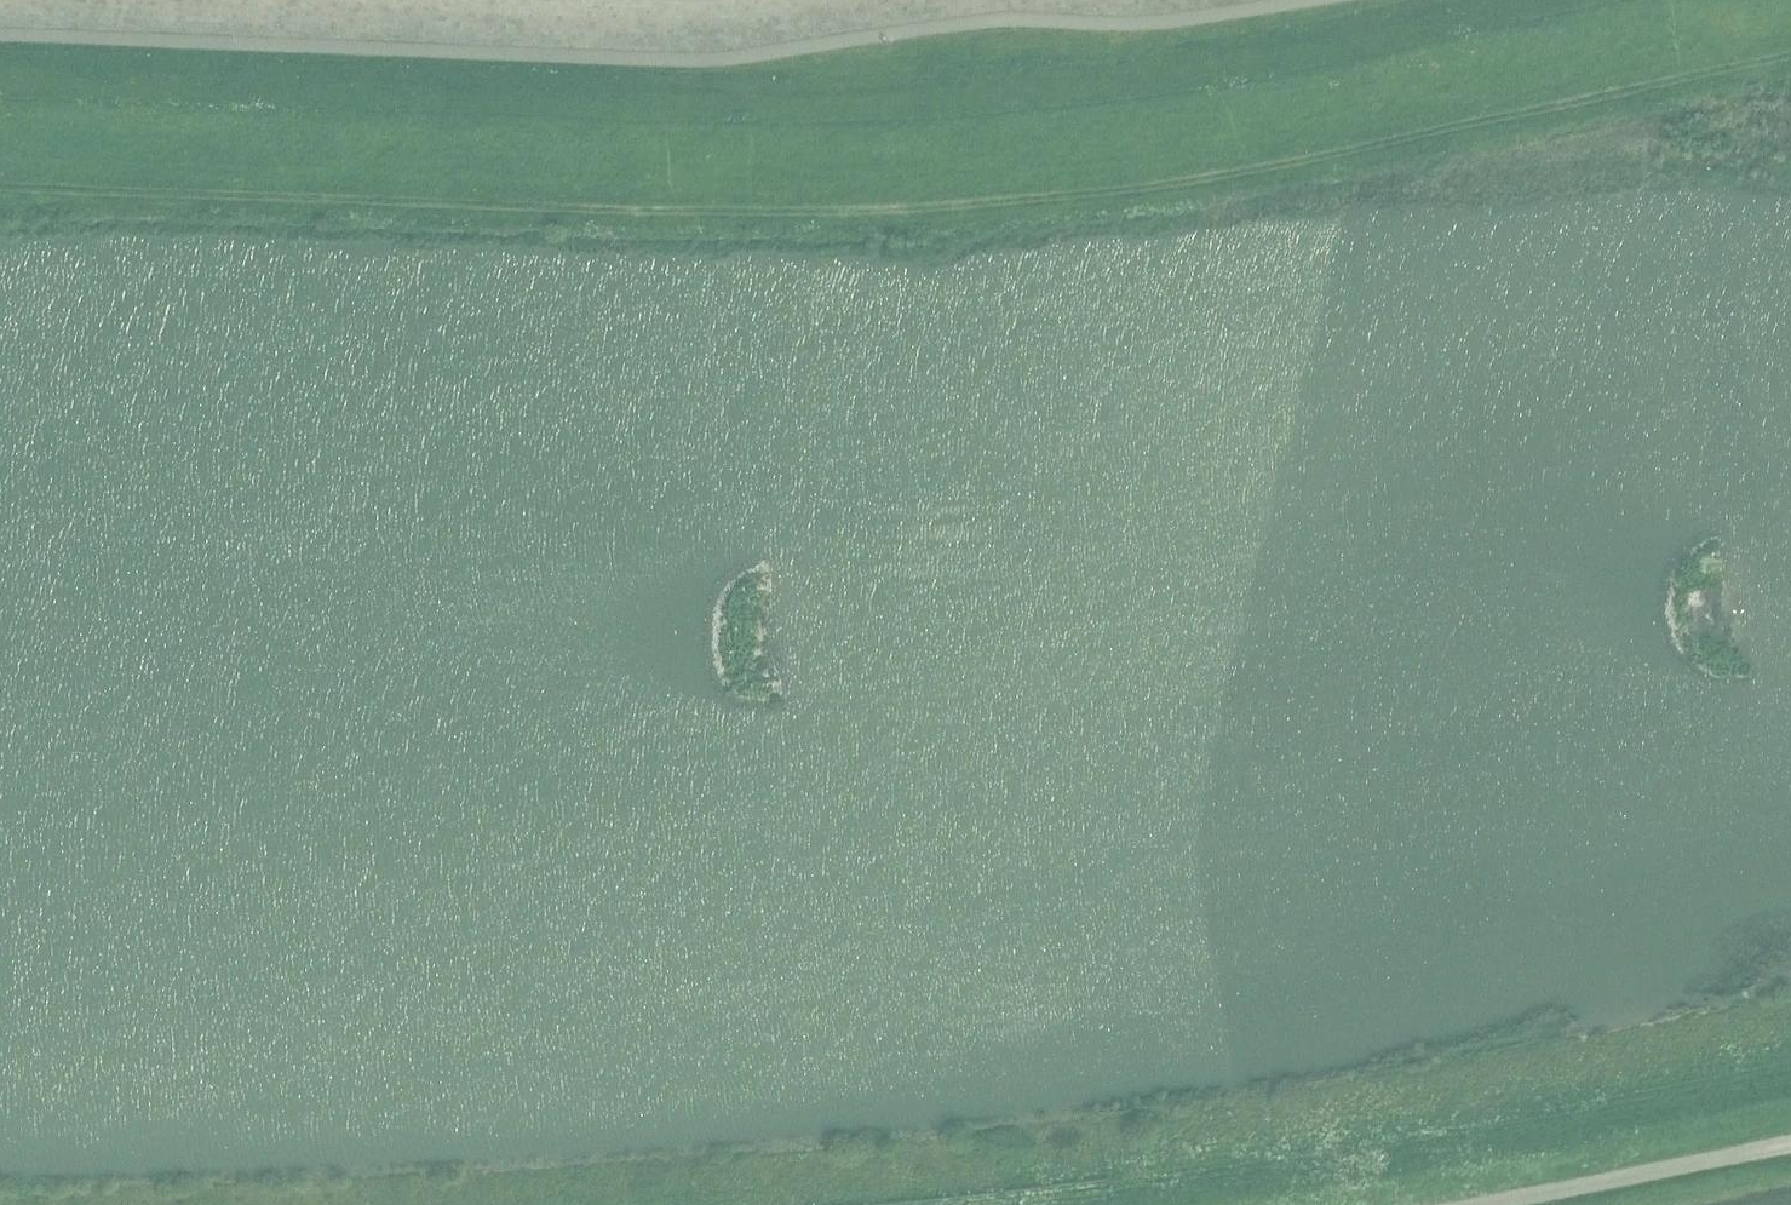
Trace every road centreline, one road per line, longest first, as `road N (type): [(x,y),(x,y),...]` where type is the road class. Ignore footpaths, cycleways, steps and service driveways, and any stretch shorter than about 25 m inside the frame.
road 1 (track): [(0,170),(766,190),(1195,183),(1790,62)]
road 2 (unclassified): [(1474,1204),(1790,1143)]

